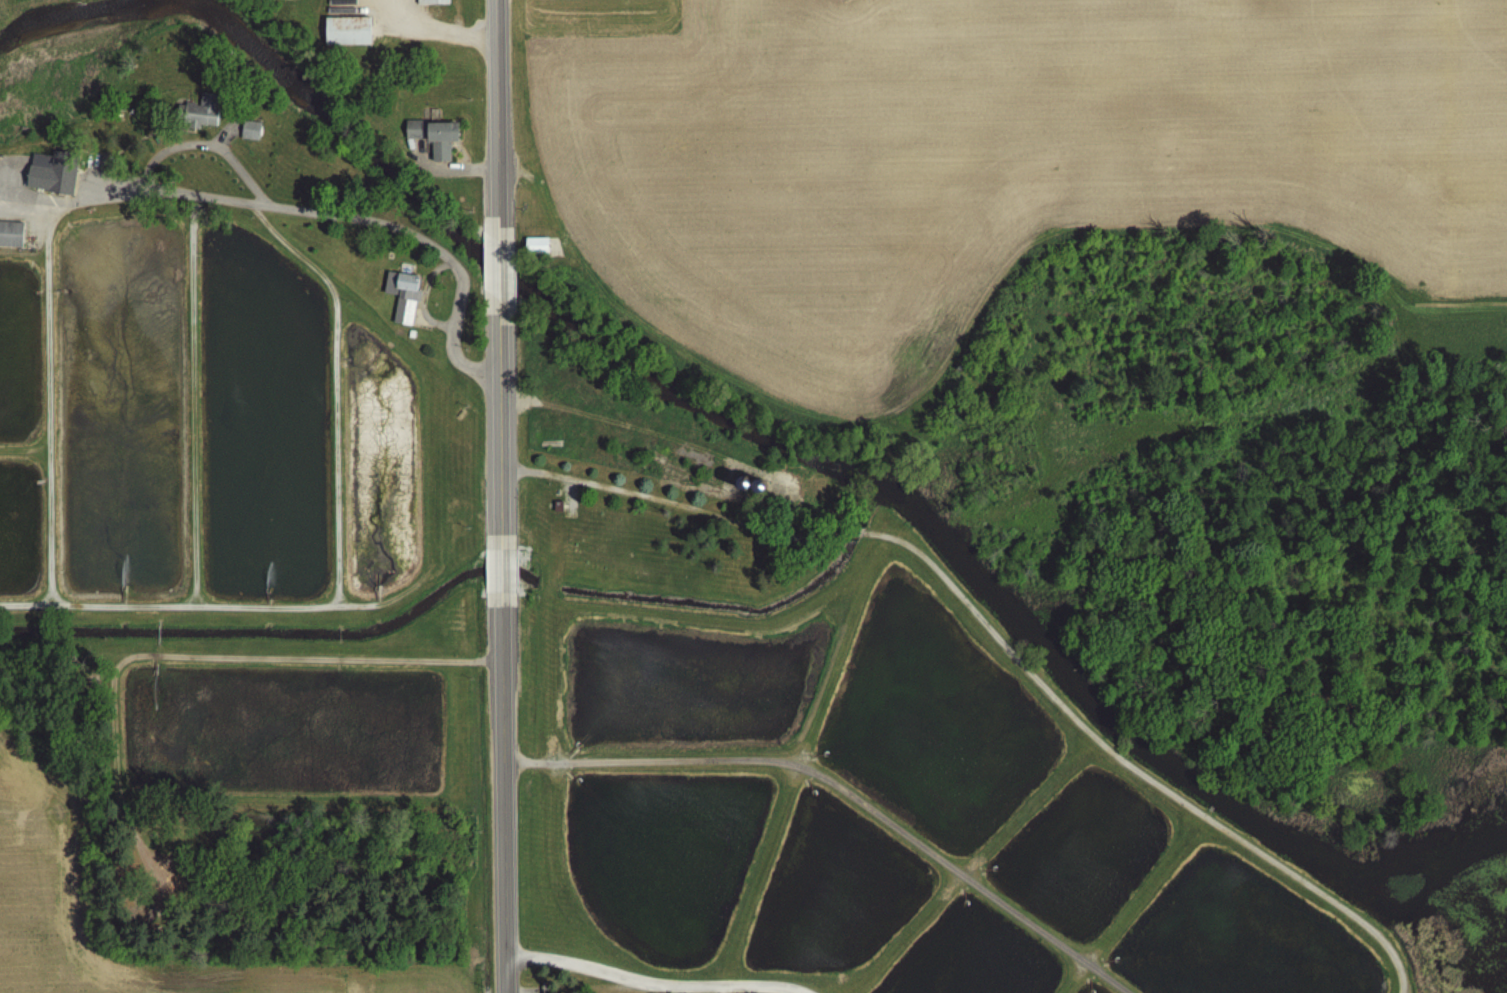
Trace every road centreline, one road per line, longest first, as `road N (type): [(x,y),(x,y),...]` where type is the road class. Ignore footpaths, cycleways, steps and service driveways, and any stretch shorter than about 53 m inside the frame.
road 1 (residential): [(572,476),(814,541),(849,523),(908,542),(1101,742),(1380,934),(1399,965),(1401,992)]
road 2 (secondary): [(509,992),(493,326)]
road 3 (residential): [(1084,957),(800,757),(501,757)]
road 4 (residential): [(806,992),(771,984),(660,981),(508,952)]
road 5 (secondary): [(492,214),(493,0)]

